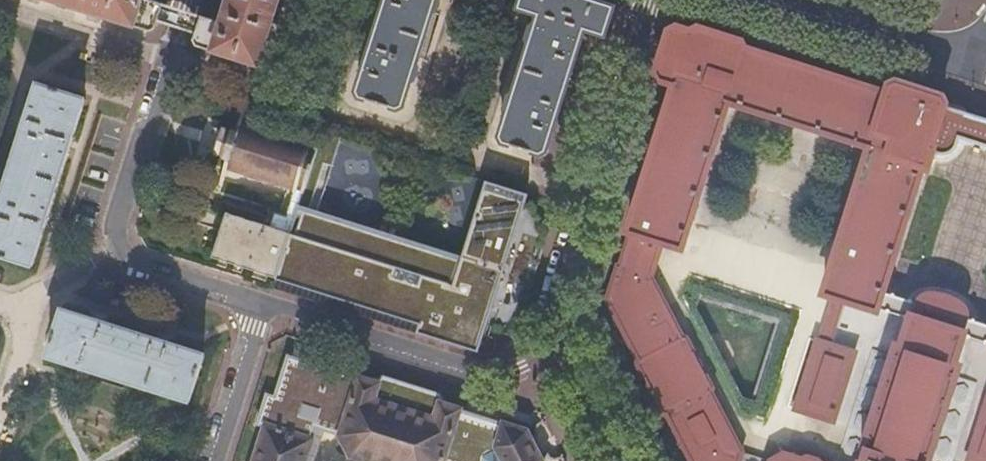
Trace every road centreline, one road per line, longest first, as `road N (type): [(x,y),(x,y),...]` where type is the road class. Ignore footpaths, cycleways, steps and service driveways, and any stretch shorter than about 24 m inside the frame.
road 1 (residential): [(260,303),(136,260),(118,231),(188,0)]
road 2 (residential): [(655,0),(564,311),(584,348)]
road 3 (residential): [(584,348),(491,372),(260,303)]
road 4 (residential): [(764,0),(973,67)]
road 5 (residential): [(211,460),(260,303)]
road 6 (residential): [(584,348),(646,460)]

